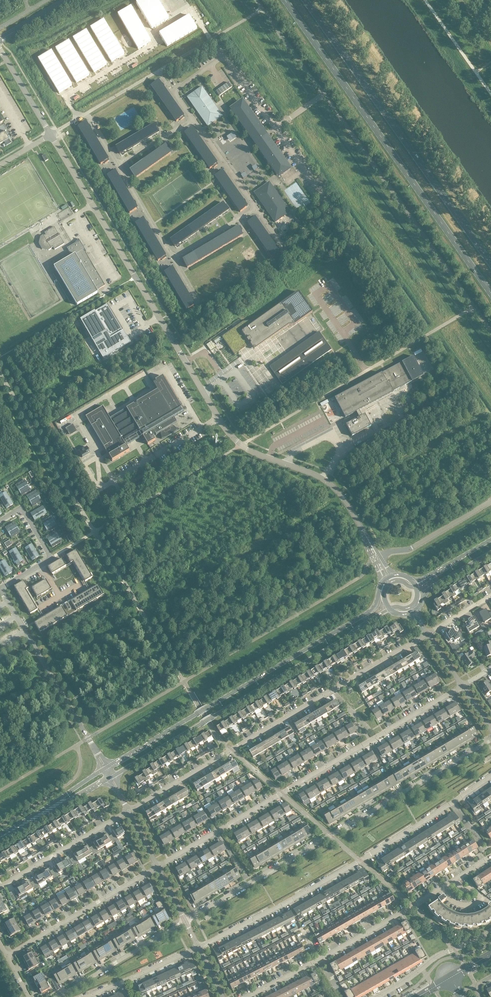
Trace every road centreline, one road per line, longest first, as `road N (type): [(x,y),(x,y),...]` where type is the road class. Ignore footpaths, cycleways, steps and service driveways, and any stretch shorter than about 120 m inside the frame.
road 1 (unclassified): [(363,531),(330,484),(229,433),(51,135)]
road 2 (trunk): [(285,0),(490,295)]
road 3 (residential): [(157,867),(463,686)]
road 4 (residential): [(185,921),(490,740)]
road 5 (residential): [(128,810),(427,634)]
road 6 (residential): [(199,949),(360,860),(490,776)]
road 7 (secondary): [(382,583),(372,610),(117,763)]
road 8 (trunk): [(490,263),(305,0)]
road 9 (secondary): [(122,771),(370,622)]
road 10 (residential): [(246,996),(490,857)]
road 11 (unclassified): [(474,307),(324,94)]
road 12 (residential): [(256,208),(282,245),(333,211),(276,128)]
road 13 (residential): [(276,128),(224,56),(174,90),(194,120)]
road 14 (unclassified): [(94,747),(0,589)]
road 15 (residential): [(7,956),(157,867)]
road 16 (residential): [(0,888),(128,810)]
road 17 (residential): [(59,996),(185,921)]
road 18 (unclassified): [(0,588),(50,557),(22,508),(0,521)]
road 19 (residential): [(378,996),(490,931)]
road 20 (unclassified): [(366,371),(474,307)]
road 21 (unclassified): [(380,557),(410,548),(490,500)]
road 22 (residential): [(89,996),(199,949)]

